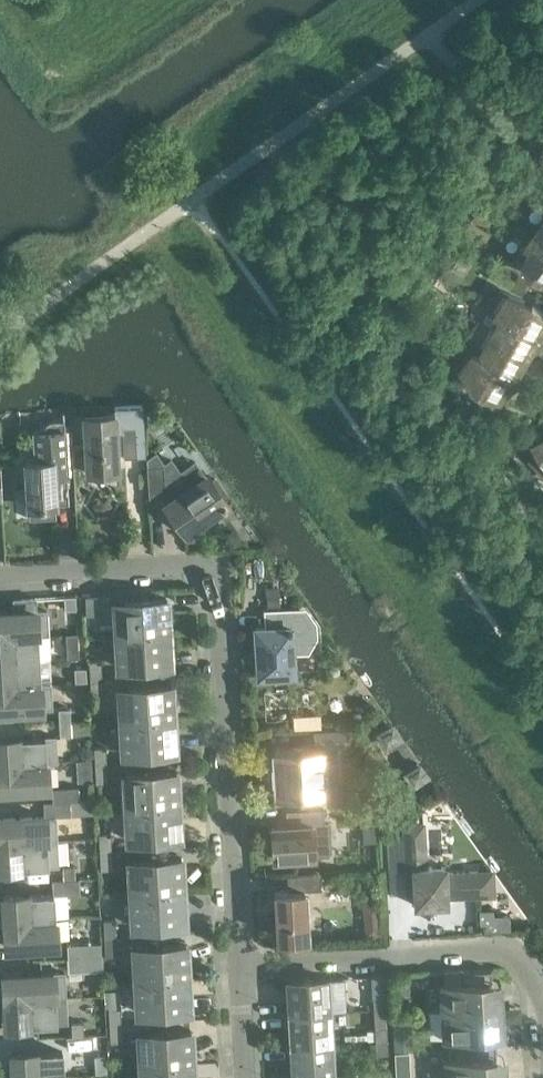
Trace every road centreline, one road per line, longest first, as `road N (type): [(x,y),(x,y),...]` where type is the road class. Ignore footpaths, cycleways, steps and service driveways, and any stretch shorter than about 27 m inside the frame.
road 1 (residential): [(239,967),(215,566),(0,577)]
road 2 (residential): [(542,1005),(530,978),(501,953),(239,967)]

